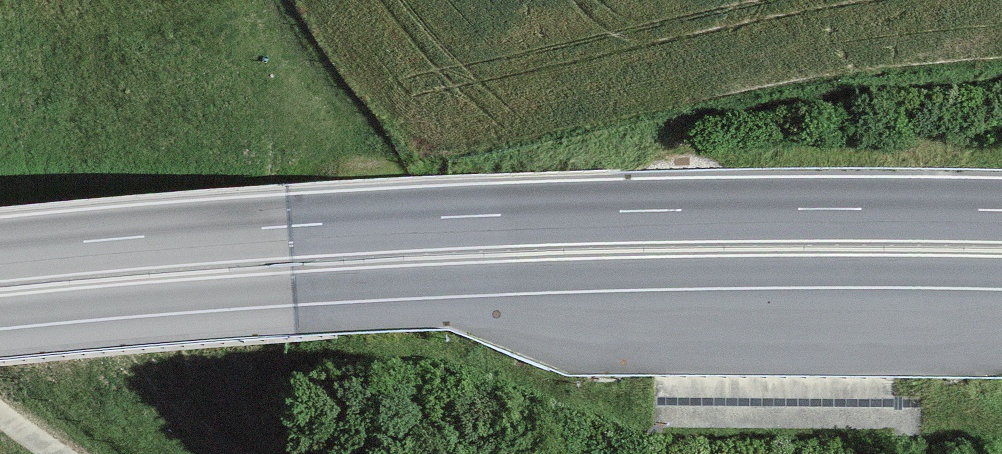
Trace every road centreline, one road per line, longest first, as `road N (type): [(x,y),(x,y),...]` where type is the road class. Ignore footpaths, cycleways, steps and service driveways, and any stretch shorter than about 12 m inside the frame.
road 1 (trunk): [(1001,210),(471,216),(0,250)]
road 2 (trunk): [(0,313),(473,280),(1001,273)]

